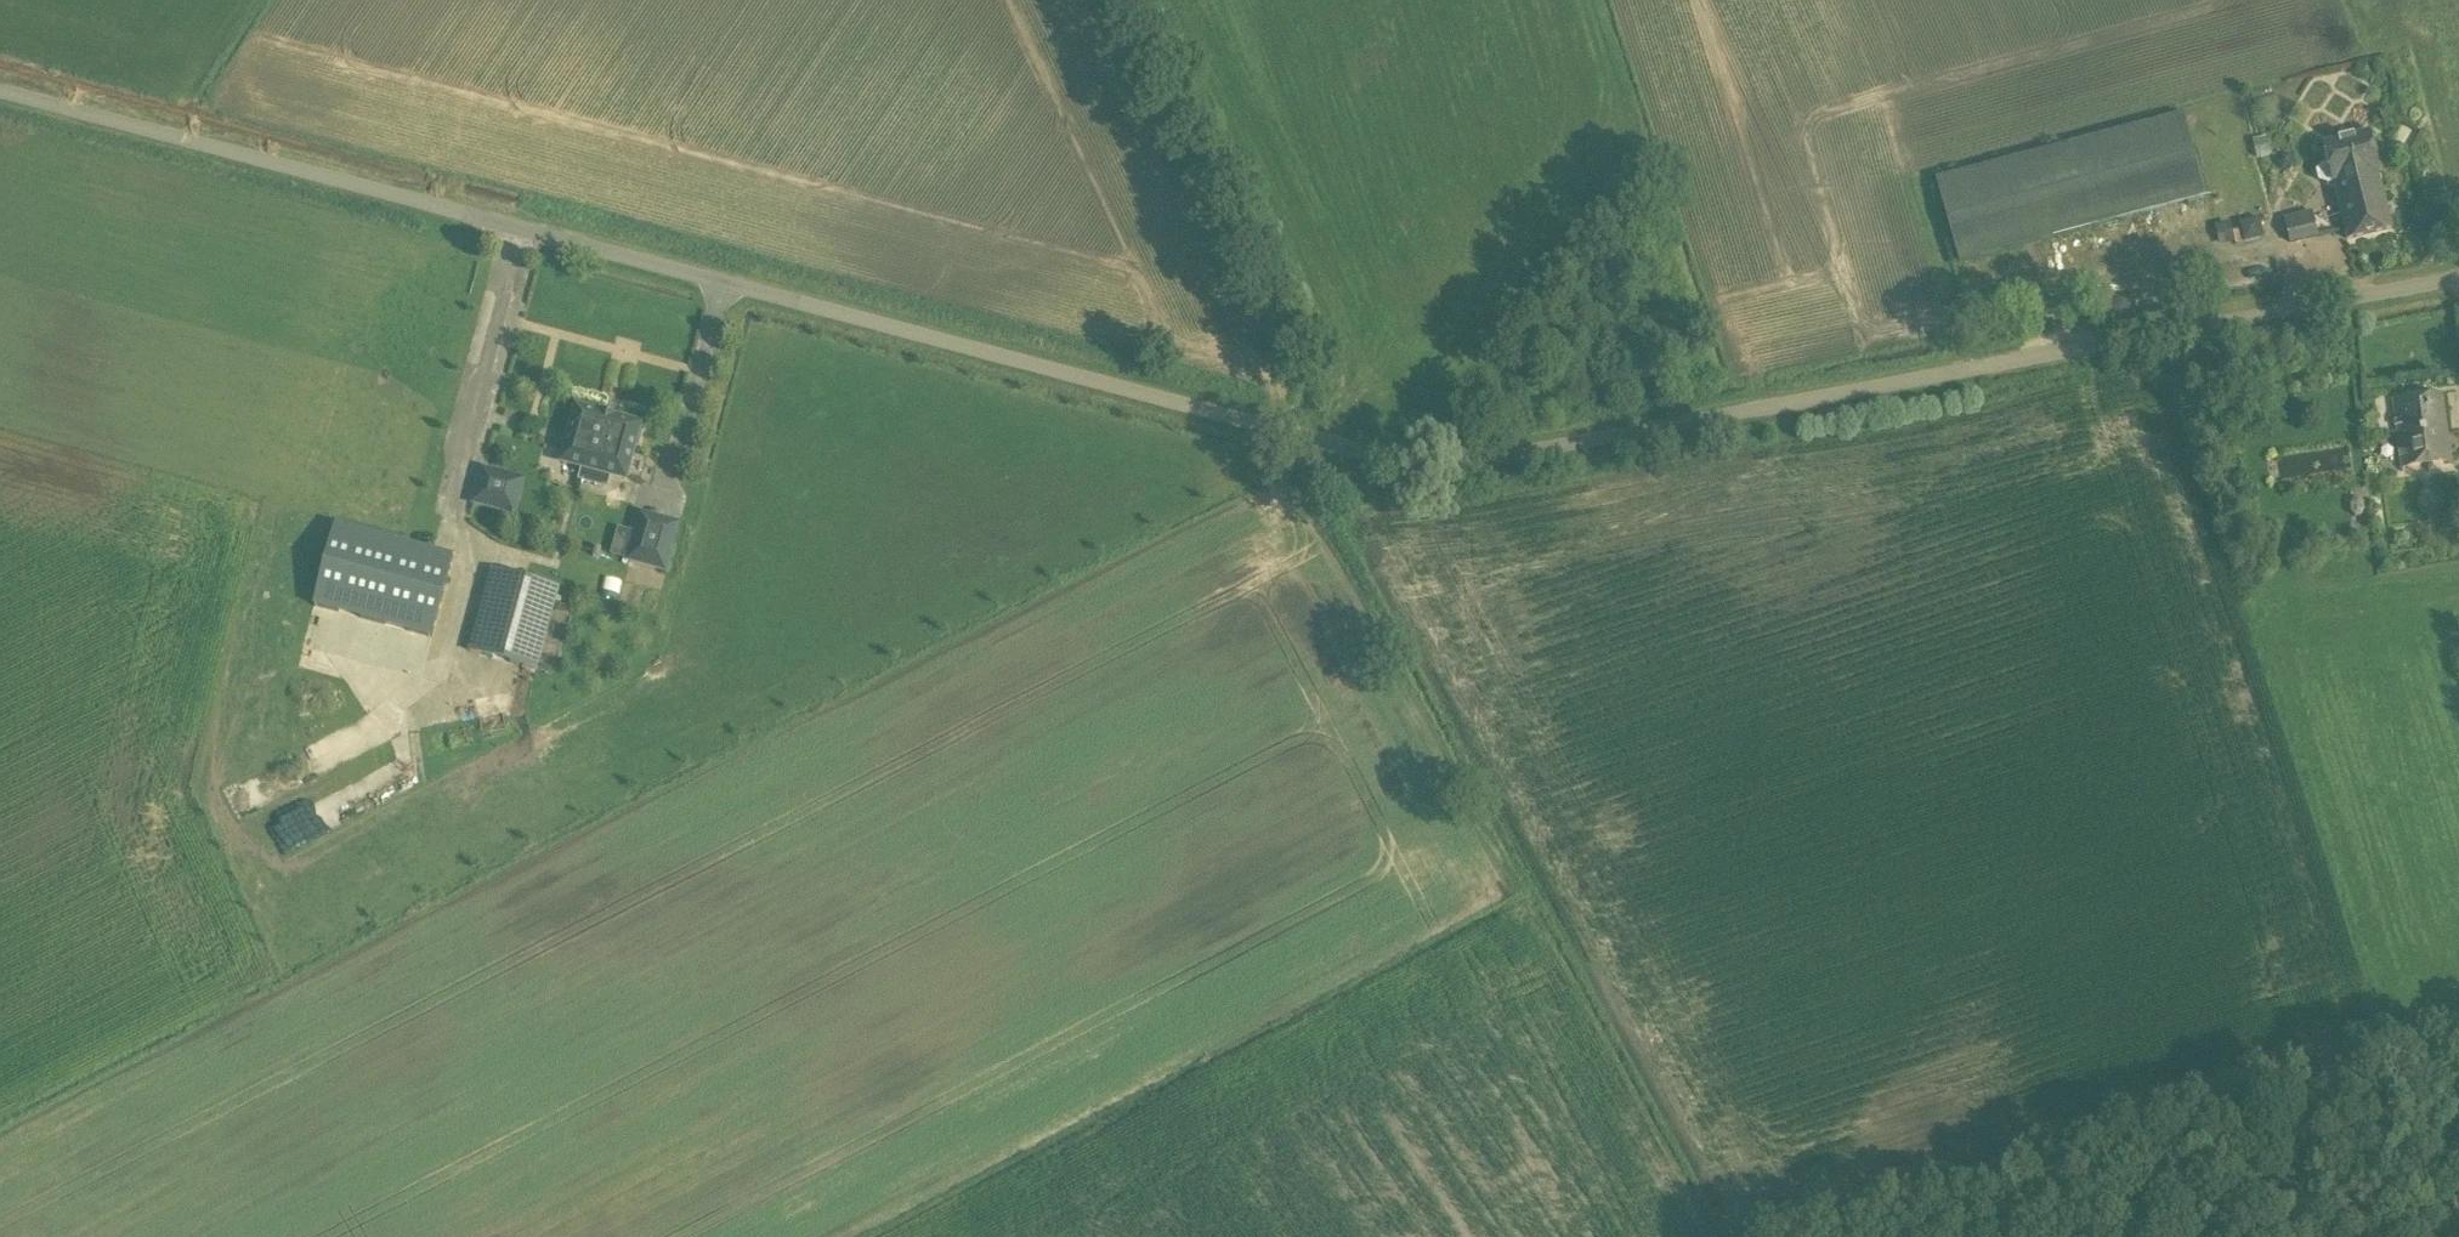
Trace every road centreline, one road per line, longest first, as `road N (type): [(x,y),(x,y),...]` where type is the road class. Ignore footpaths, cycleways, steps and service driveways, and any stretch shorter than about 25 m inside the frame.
road 1 (unclassified): [(2458,286),(1680,435),(1437,455),(815,313),(0,96)]

